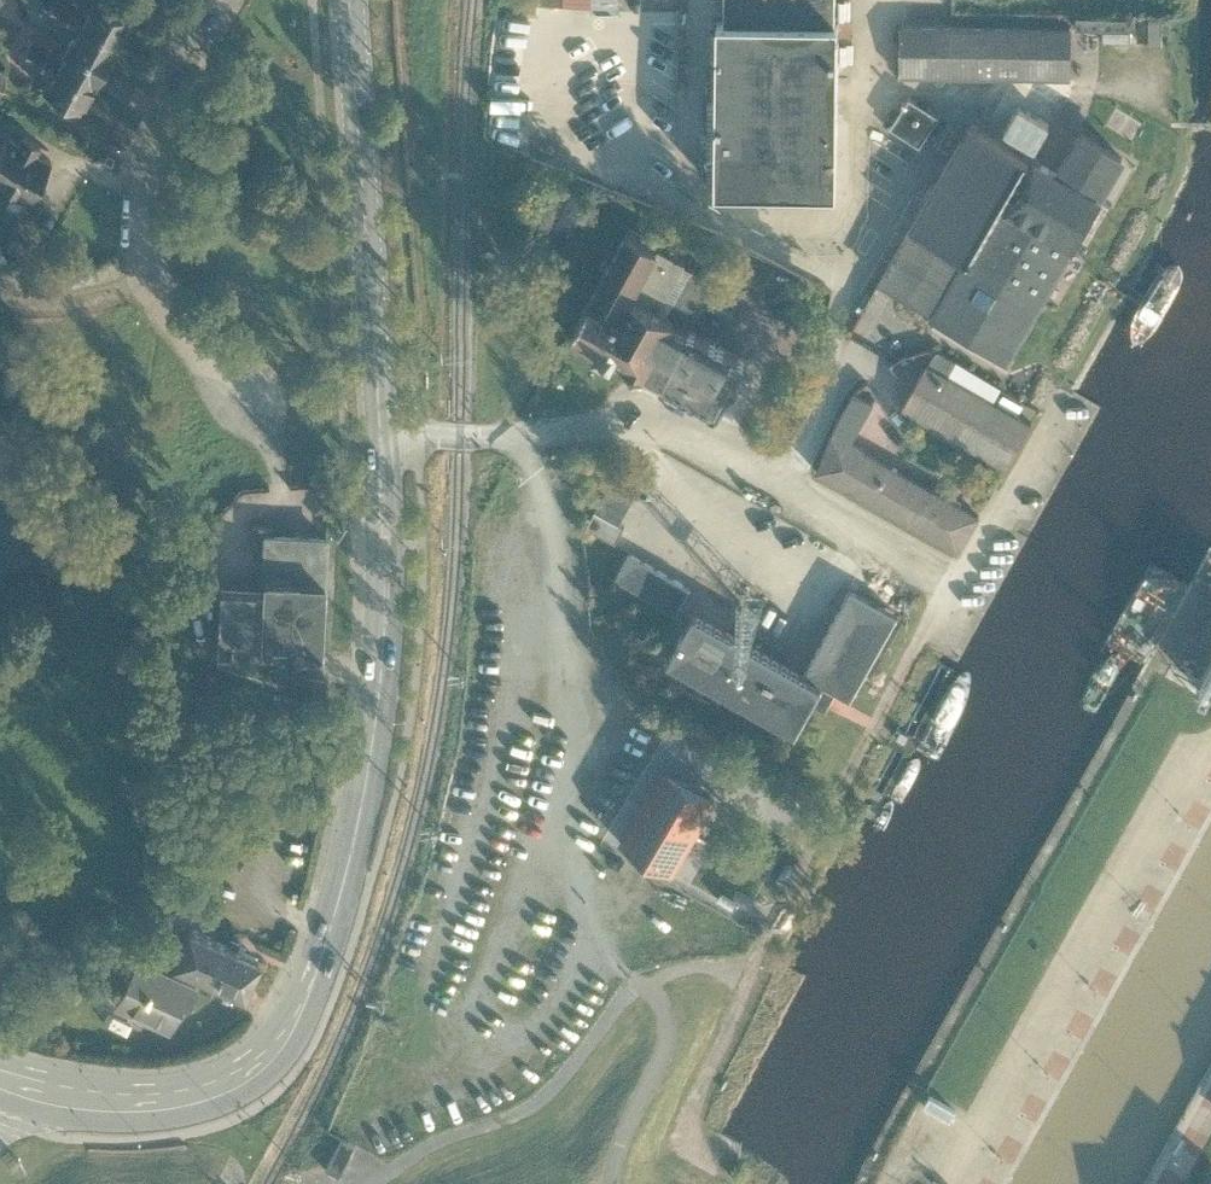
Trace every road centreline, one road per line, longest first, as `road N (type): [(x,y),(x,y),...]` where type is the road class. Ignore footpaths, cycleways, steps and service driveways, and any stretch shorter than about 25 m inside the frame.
road 1 (secondary): [(382,429),(387,596),(371,766),(341,897),(293,1031),(264,1064),(191,1097),(83,1102),(0,1082)]
road 2 (unclassified): [(382,429),(519,432),(646,417),(956,584)]
road 3 (secondary): [(350,0),(382,429)]
road 4 (track): [(643,982),(542,1102),(431,1145),(394,1170),(363,1173)]
road 5 (track): [(733,974),(743,996),(739,1022),(689,1124),(695,1150),(710,1162)]

